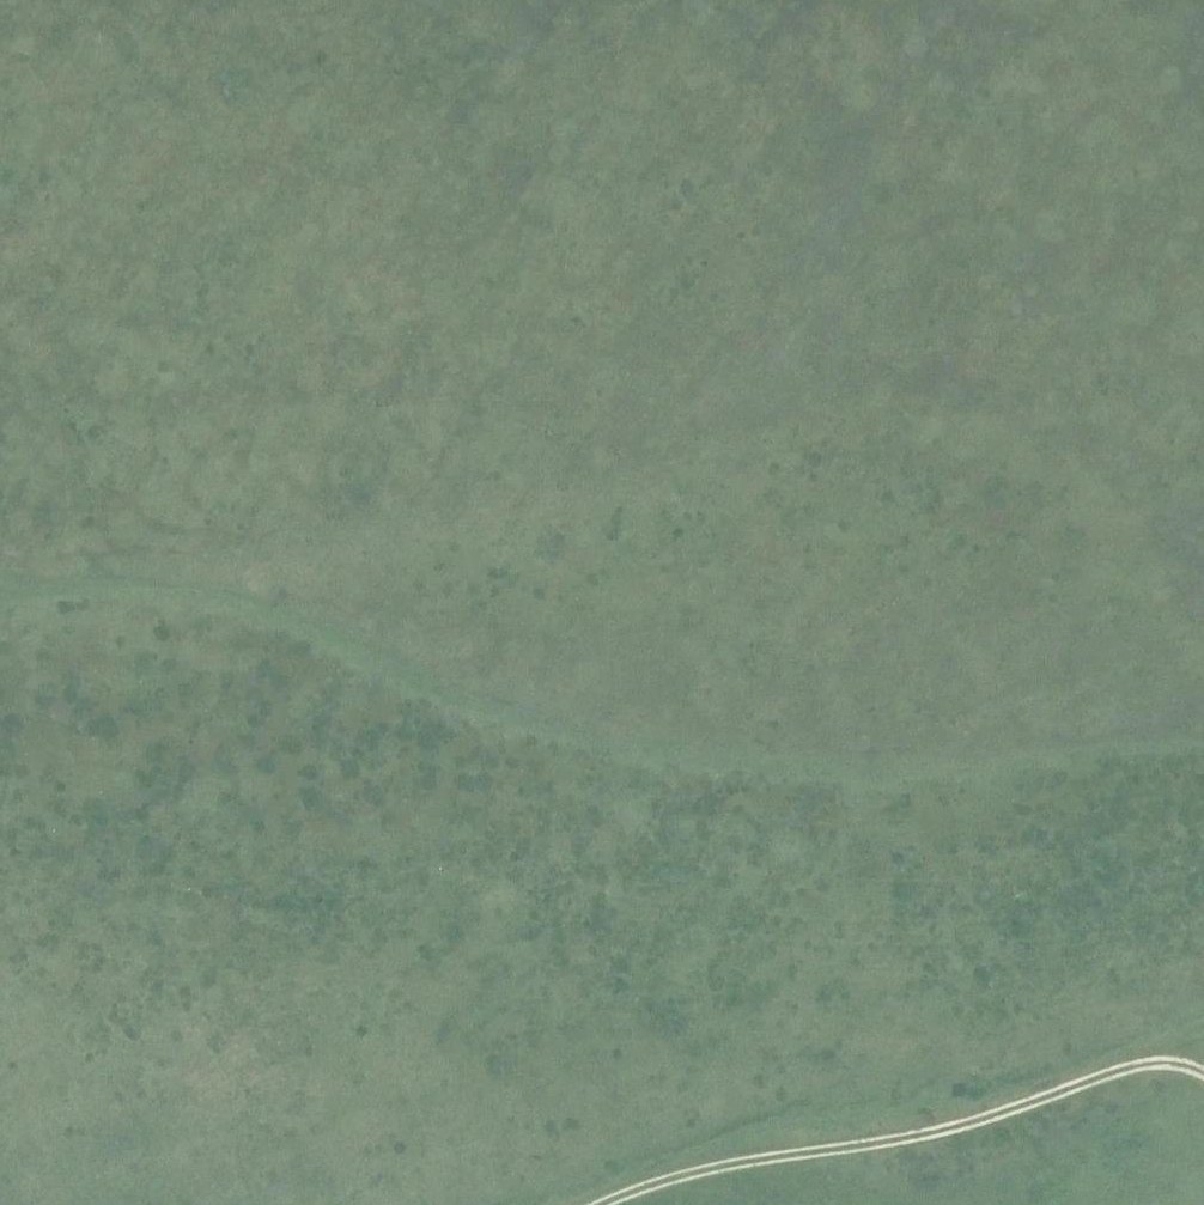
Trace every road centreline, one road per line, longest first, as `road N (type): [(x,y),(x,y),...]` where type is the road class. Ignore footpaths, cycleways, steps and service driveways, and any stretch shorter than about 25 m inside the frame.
road 1 (track): [(596,1204),(782,1154),(962,1125),(1159,1062),(1203,1074)]

